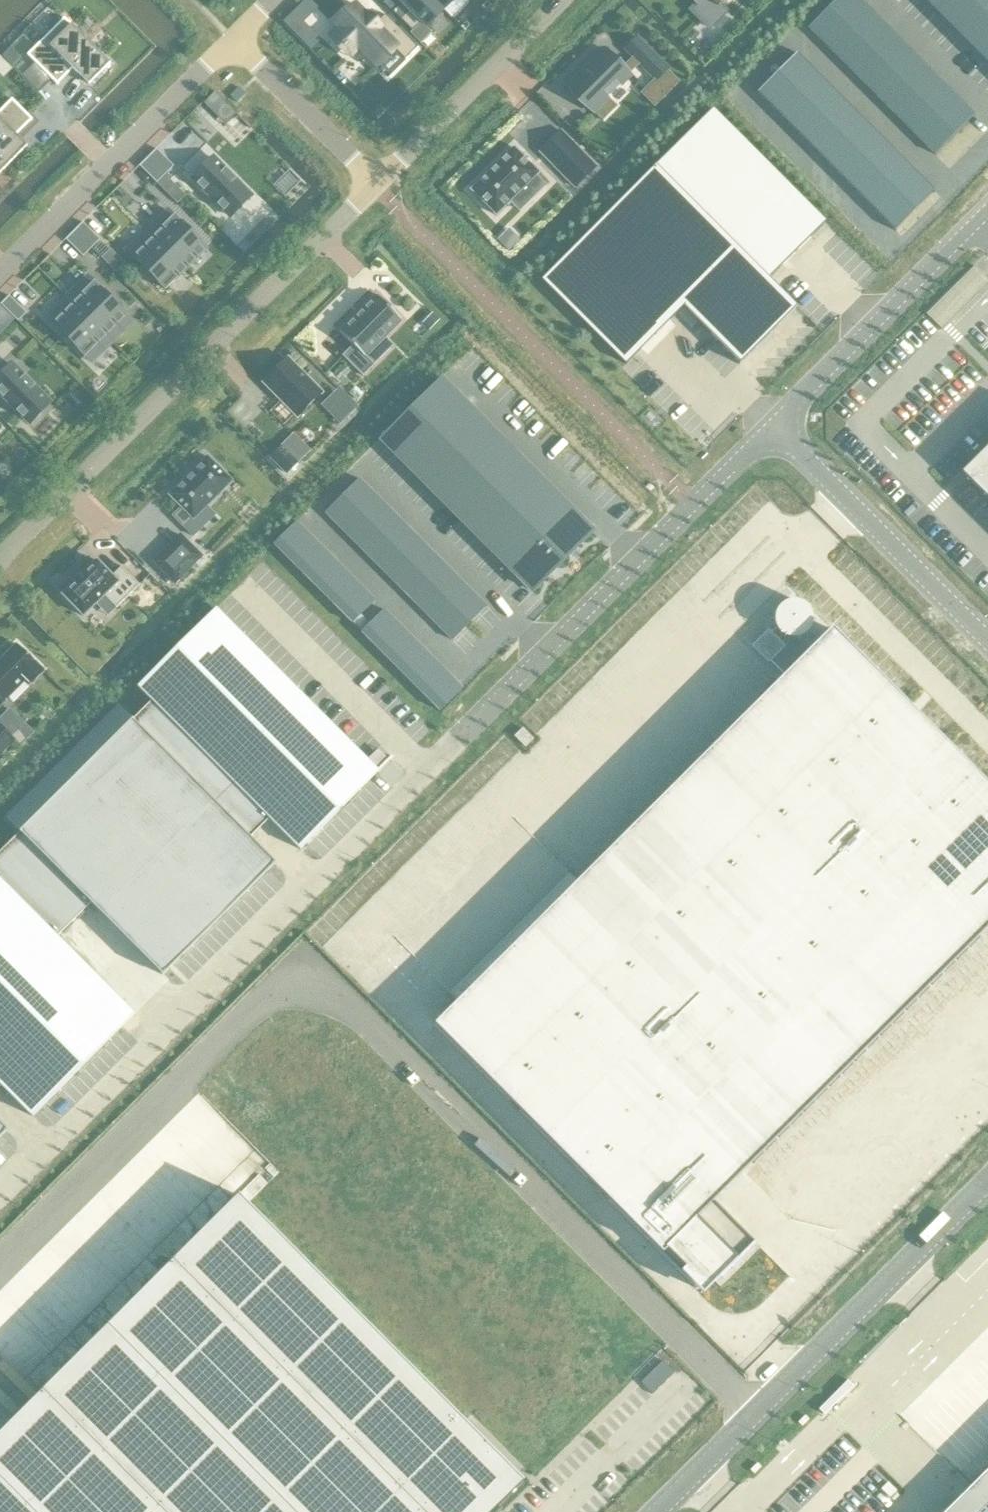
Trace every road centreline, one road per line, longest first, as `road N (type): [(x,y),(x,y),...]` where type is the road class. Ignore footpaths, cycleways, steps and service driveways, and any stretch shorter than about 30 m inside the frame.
road 1 (unclassified): [(0,1184),(772,429)]
road 2 (unclassified): [(0,560),(374,187)]
road 3 (unclassified): [(987,1181),(655,1511)]
road 4 (residential): [(0,271),(233,39)]
road 5 (unclassified): [(987,646),(772,429)]
road 6 (unclassified): [(772,429),(987,214)]
road 7 (unclassified): [(374,187),(563,0)]
road 8 (residential): [(233,39),(374,187)]

